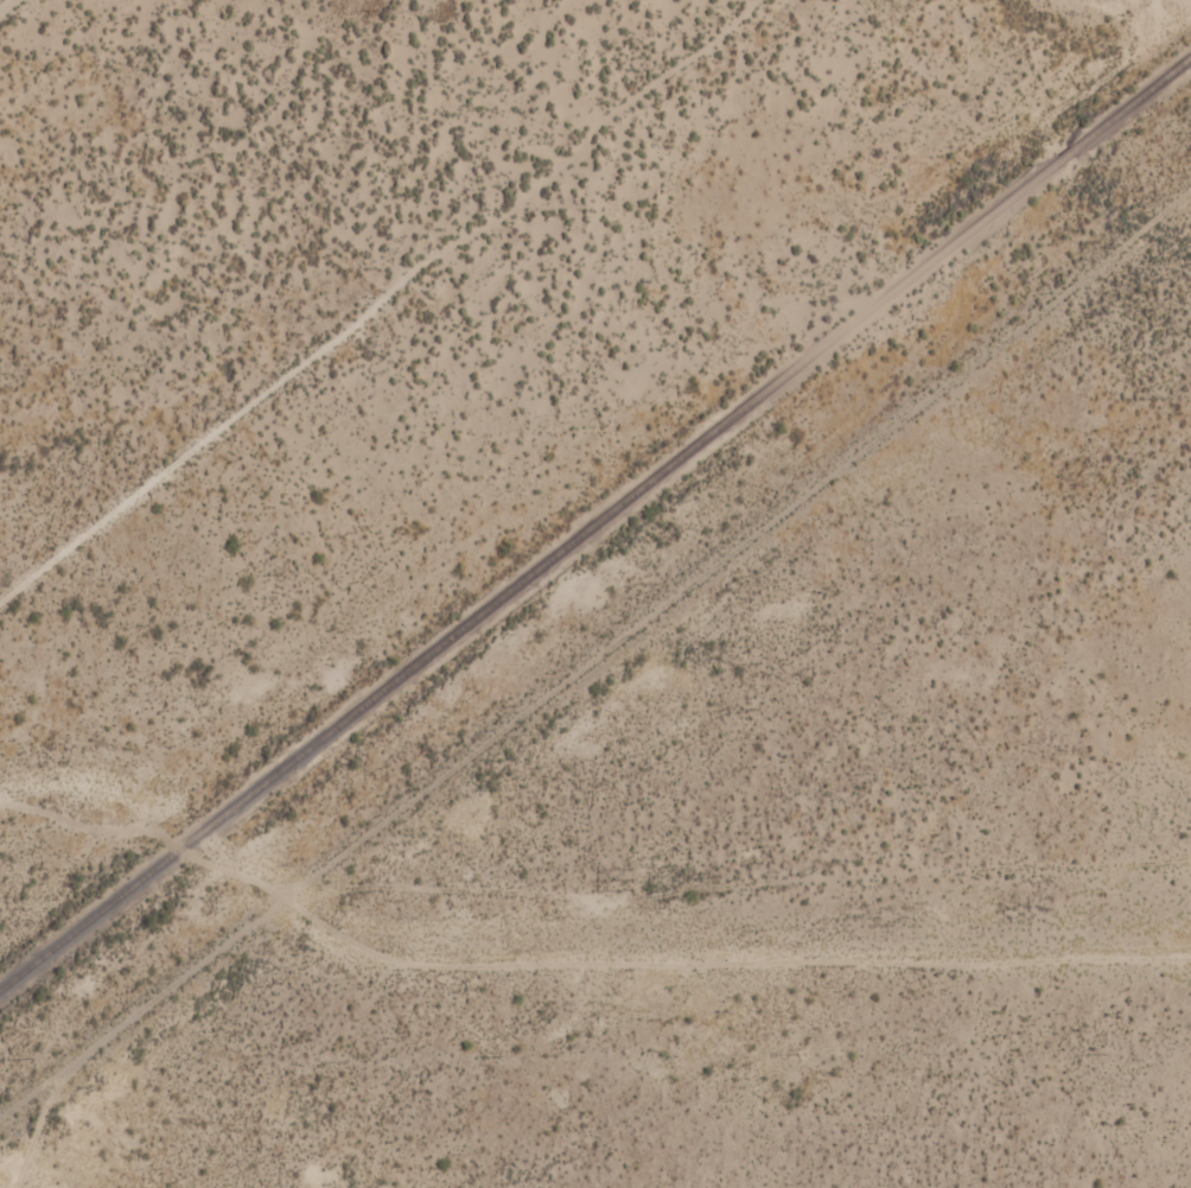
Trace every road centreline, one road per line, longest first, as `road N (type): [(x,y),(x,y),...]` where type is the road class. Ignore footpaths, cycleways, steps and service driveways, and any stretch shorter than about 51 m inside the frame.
road 1 (track): [(5,1187),(64,1095),(1190,206)]
road 2 (track): [(330,884),(637,891),(1190,846)]

